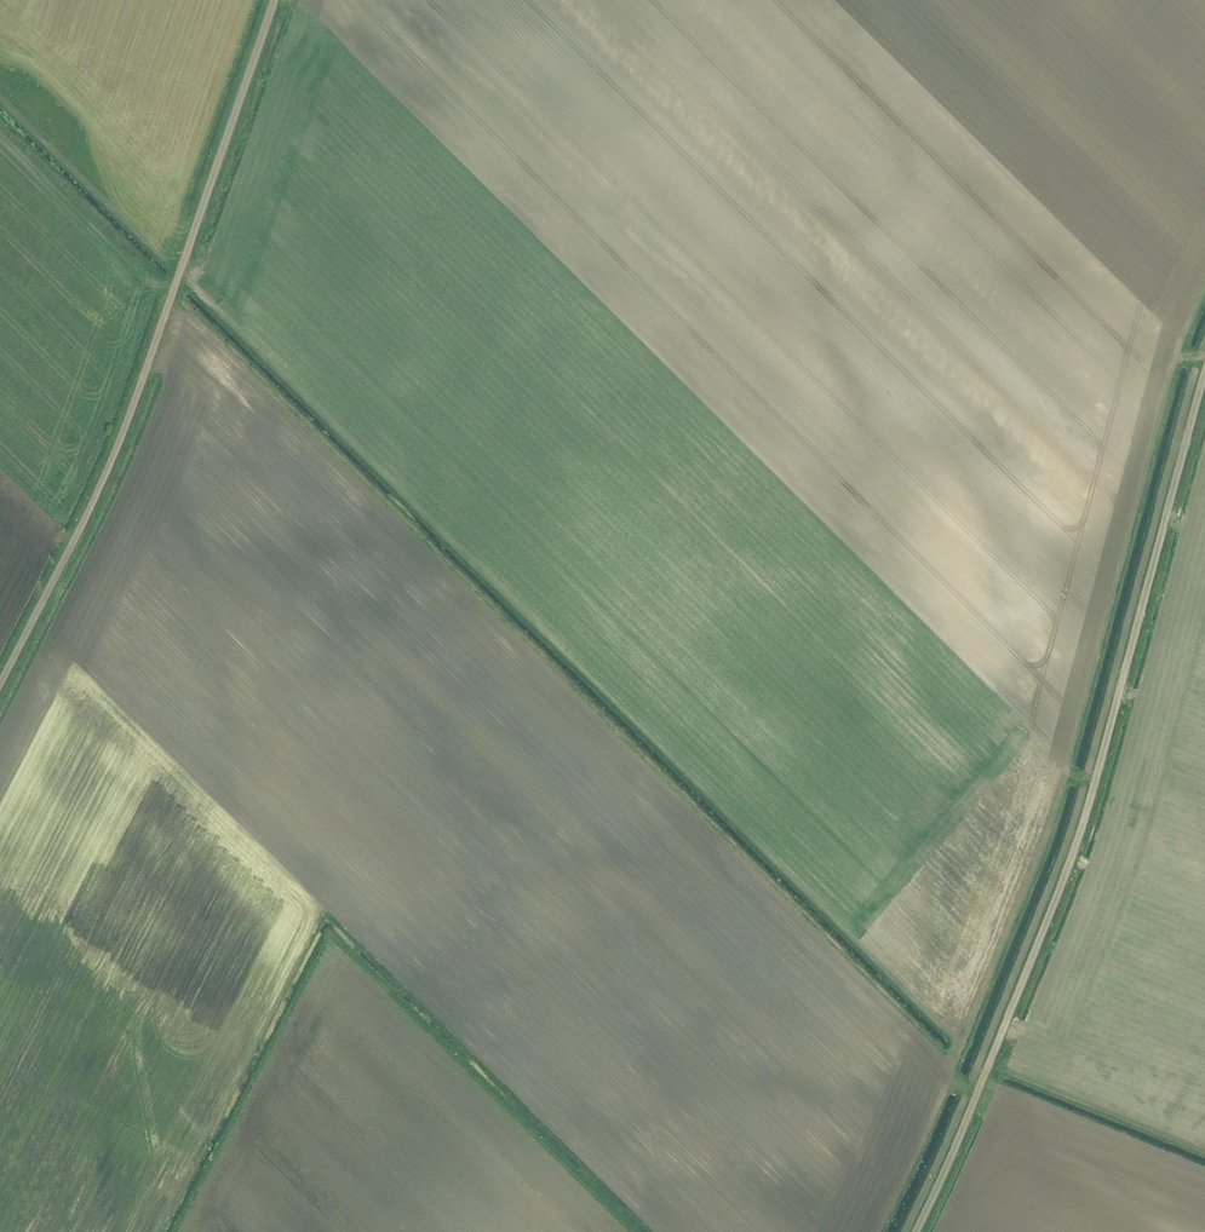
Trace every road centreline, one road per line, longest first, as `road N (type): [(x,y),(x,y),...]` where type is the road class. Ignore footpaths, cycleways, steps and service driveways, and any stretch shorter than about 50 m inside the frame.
road 1 (track): [(908,1231),(980,1078),(1077,827),(1204,361)]
road 2 (unclassified): [(0,685),(129,417),(275,0)]

